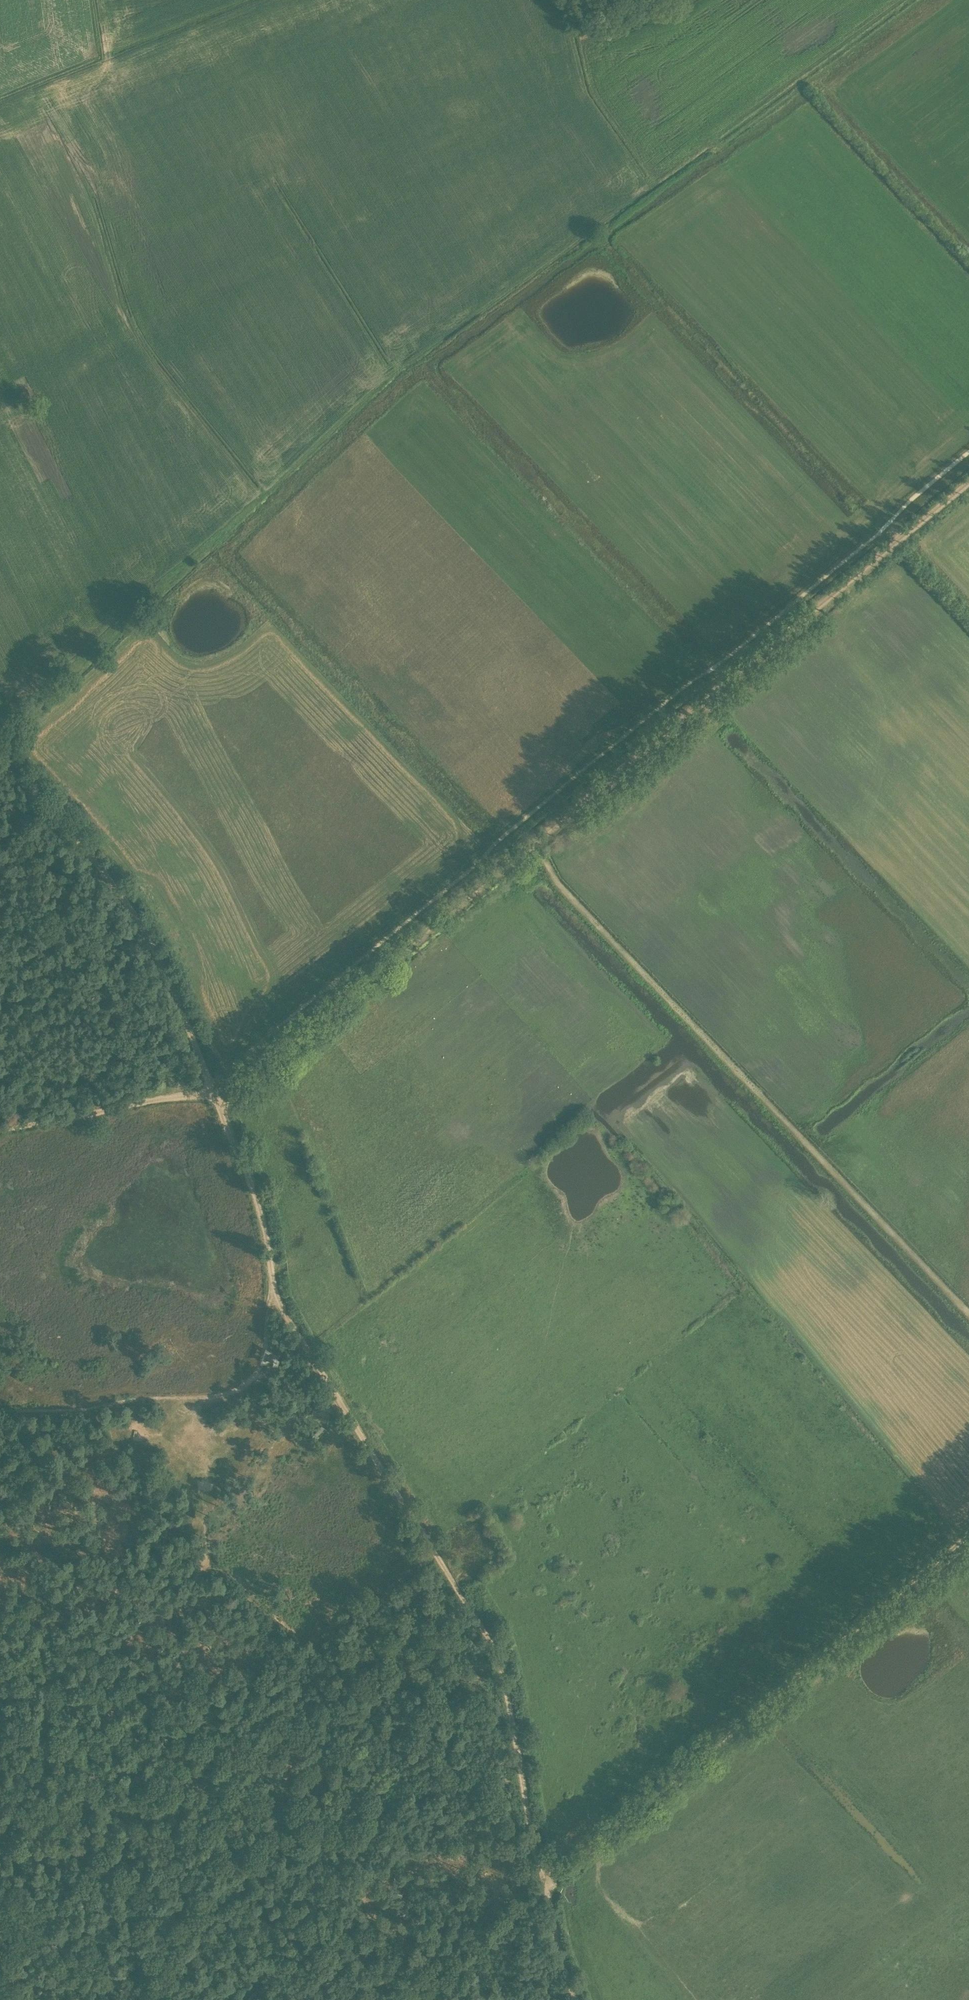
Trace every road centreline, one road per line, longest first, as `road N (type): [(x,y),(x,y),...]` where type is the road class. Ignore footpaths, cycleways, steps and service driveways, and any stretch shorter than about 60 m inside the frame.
road 1 (track): [(0,765),(56,815),(154,949),(256,1194),(277,1299),(499,1661),(542,1869)]
road 2 (track): [(218,1101),(968,482)]
road 3 (track): [(546,1884),(968,1536)]
road 4 (track): [(0,1133),(216,1094)]
road 5 (unclassified): [(144,1999),(0,1897)]
road 6 (track): [(546,1884),(575,1999)]

